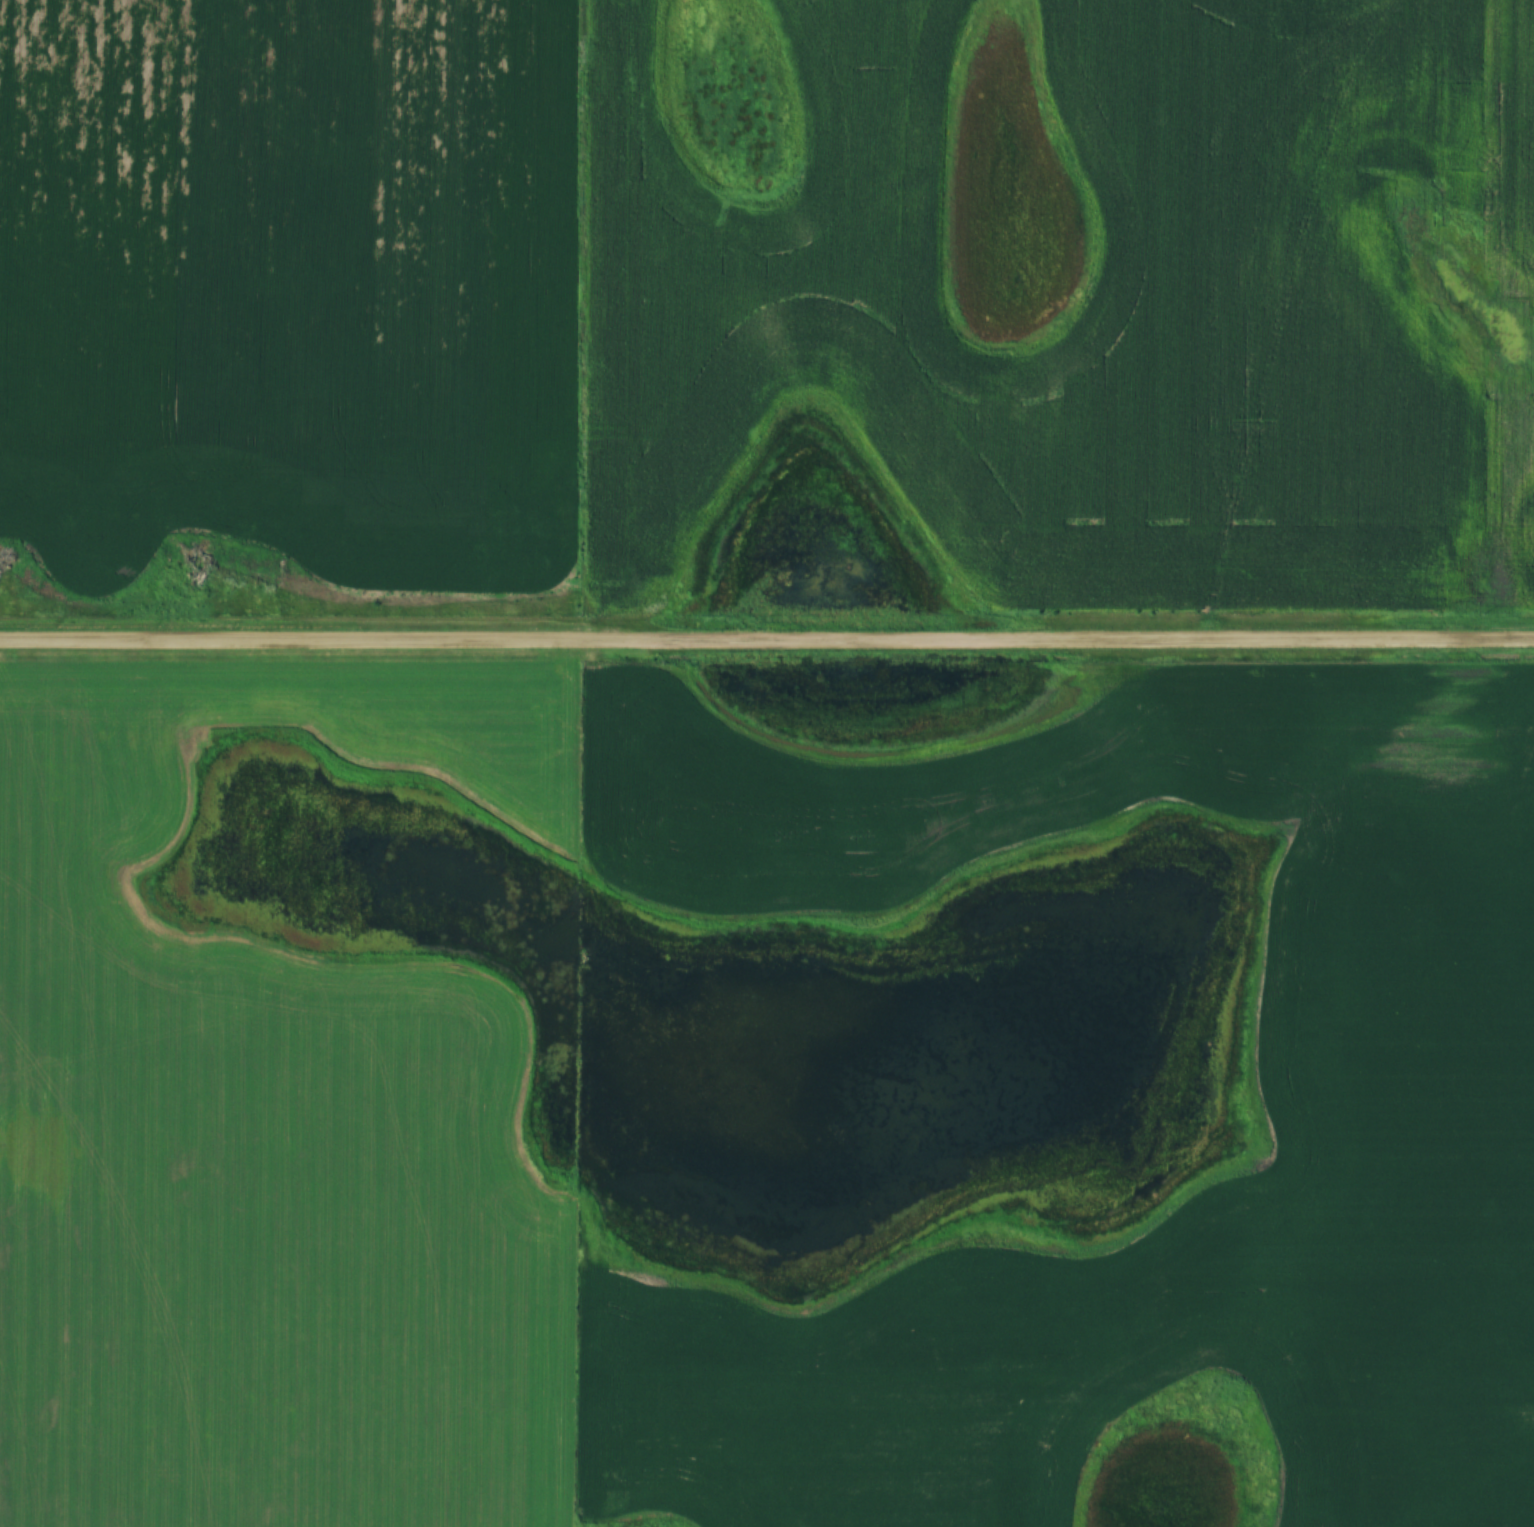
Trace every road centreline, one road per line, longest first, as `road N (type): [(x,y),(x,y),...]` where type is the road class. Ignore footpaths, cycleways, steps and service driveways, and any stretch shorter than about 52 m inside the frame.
road 1 (residential): [(1533,636),(0,637)]

